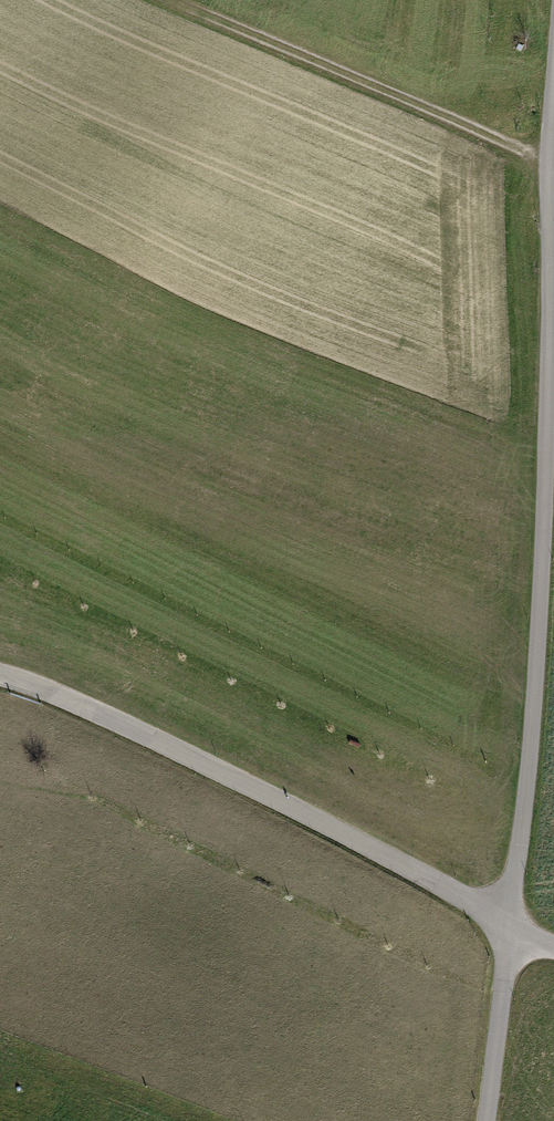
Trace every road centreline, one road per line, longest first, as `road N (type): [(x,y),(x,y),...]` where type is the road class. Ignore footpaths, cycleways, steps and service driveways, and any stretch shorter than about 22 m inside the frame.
road 1 (unclassified): [(512,925),(540,600),(553,72)]
road 2 (residential): [(512,925),(130,728),(0,675)]
road 3 (track): [(175,0),(549,161)]
road 4 (unclassified): [(487,1120),(512,925)]

